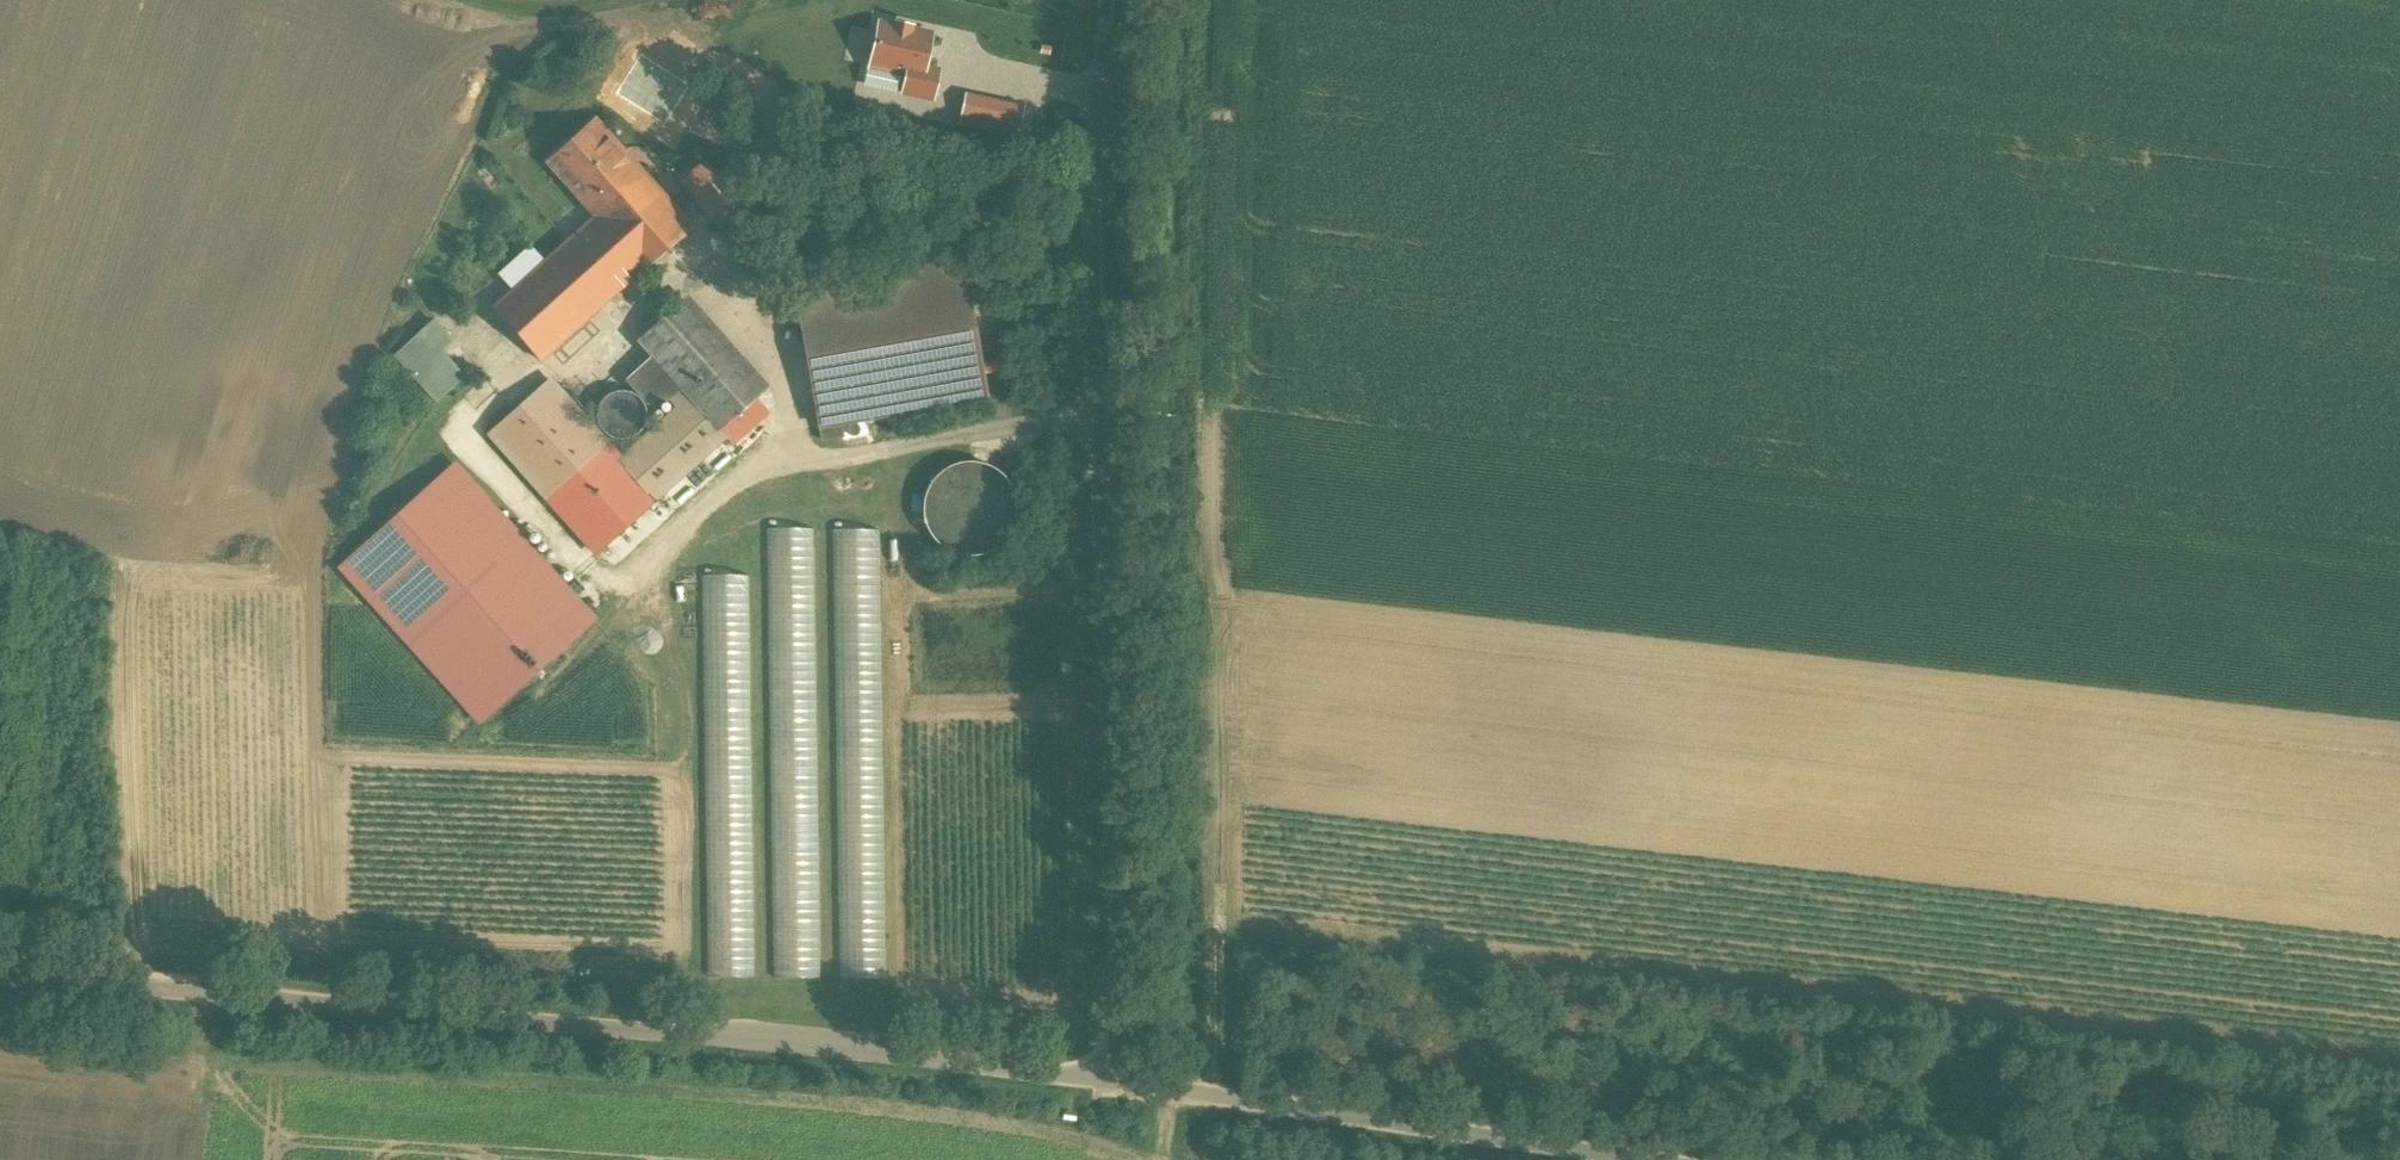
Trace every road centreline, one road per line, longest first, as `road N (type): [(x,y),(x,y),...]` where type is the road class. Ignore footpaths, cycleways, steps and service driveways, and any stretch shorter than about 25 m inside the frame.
road 1 (unclassified): [(0,976),(909,1052),(1113,1081)]
road 2 (unclassified): [(1113,1081),(1092,294),(1103,0)]
road 3 (unclassified): [(1113,1081),(1662,1159)]

